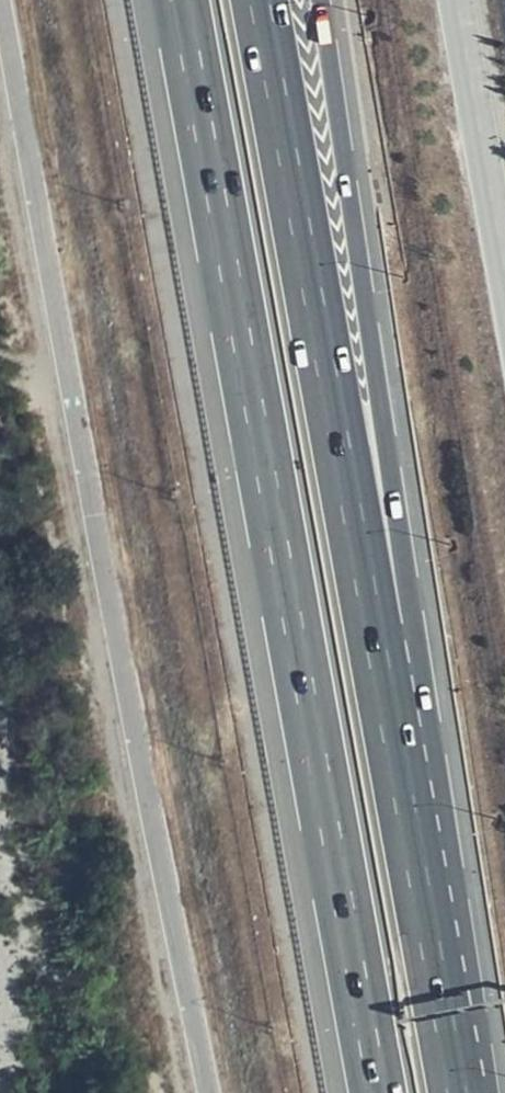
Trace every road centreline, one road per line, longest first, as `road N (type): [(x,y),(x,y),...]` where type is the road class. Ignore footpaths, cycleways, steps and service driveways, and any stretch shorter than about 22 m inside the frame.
road 1 (motorway): [(179,0),(376,1092)]
road 2 (motorway): [(424,899),(259,0)]
road 3 (motorway): [(424,899),(408,611),(322,0)]
road 4 (unclassified): [(463,0),(504,241)]
road 5 (motorway): [(459,1092),(424,899)]

